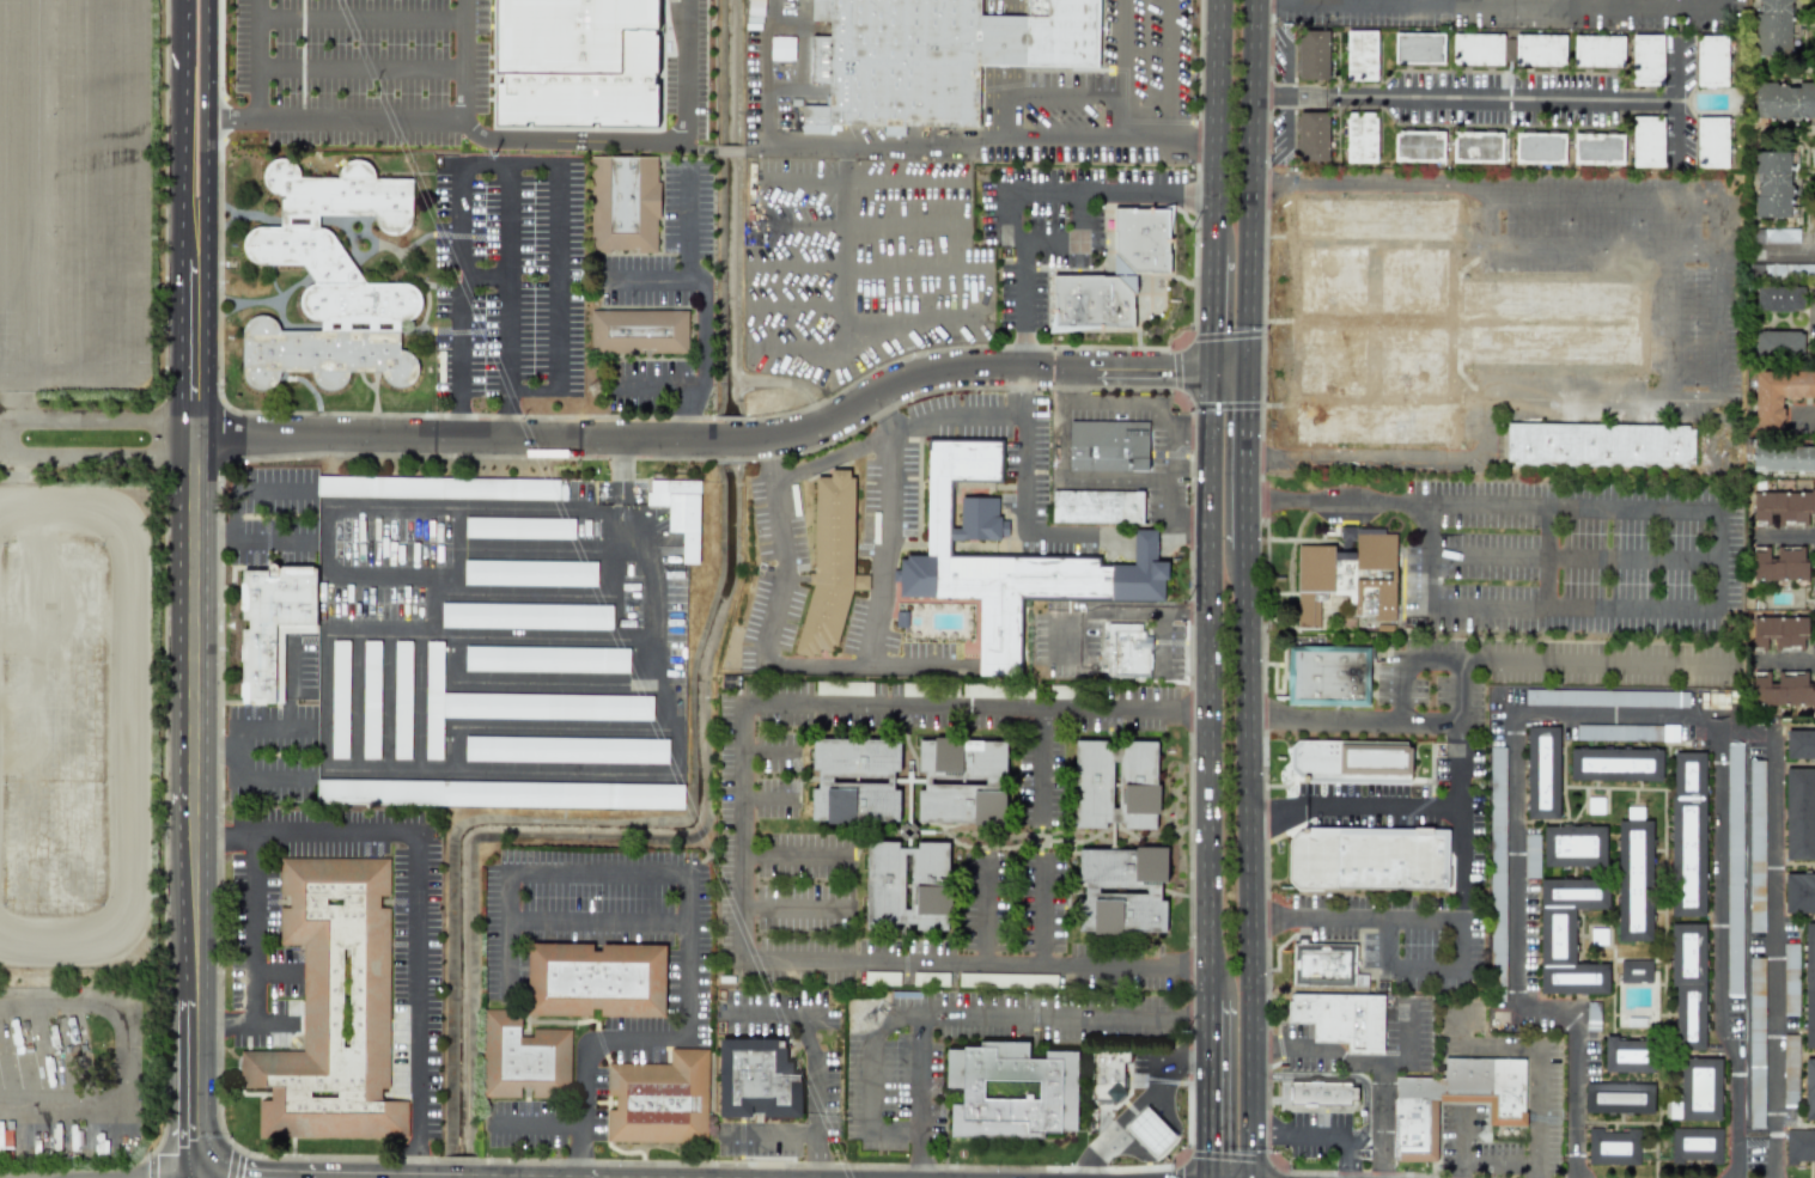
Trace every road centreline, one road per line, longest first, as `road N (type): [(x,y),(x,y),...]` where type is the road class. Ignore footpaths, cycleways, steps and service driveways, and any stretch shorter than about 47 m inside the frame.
road 1 (residential): [(1213,371),(948,367),(824,423),(766,439),(194,434)]
road 2 (tertiary): [(193,1177),(191,249)]
road 3 (primary): [(1213,371),(1204,603),(1210,1000)]
road 4 (primary): [(1254,1135),(1245,549)]
road 5 (residential): [(1256,97),(1667,102),(1675,106),(1675,160)]
road 6 (primary): [(1248,371),(1257,0)]
road 7 (tertiary): [(191,249),(206,221),(207,0)]
road 8 (primary): [(1219,0),(1216,252)]
road 9 (tertiary): [(184,0),(182,221),(191,249)]
road 10 (primary): [(1245,549),(1248,371)]
road 11 (primary): [(1210,1000),(1213,1177)]

